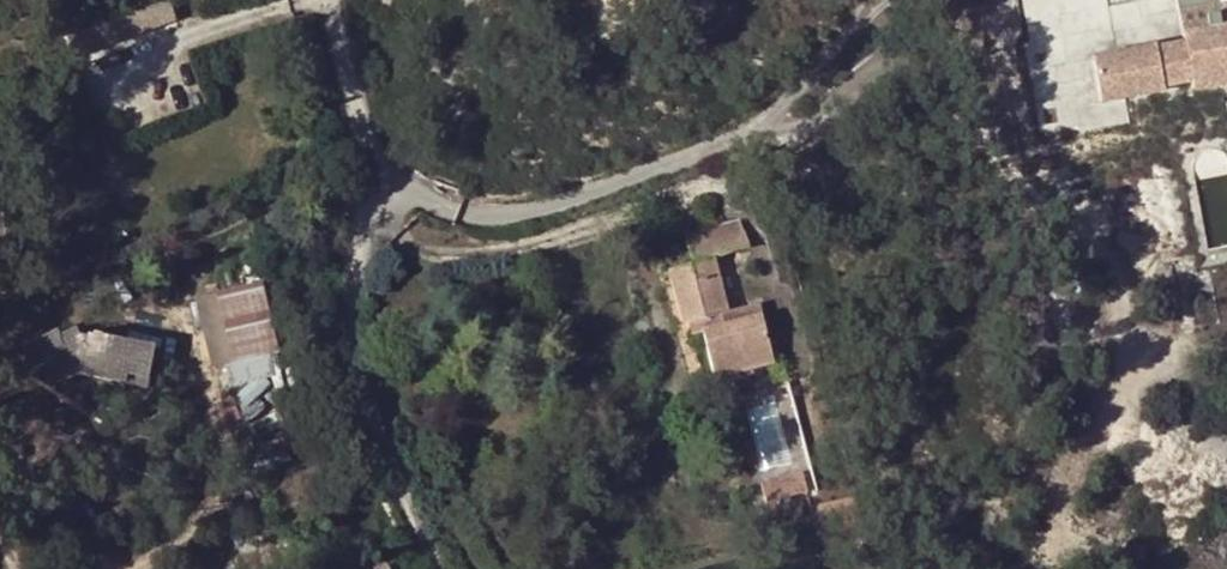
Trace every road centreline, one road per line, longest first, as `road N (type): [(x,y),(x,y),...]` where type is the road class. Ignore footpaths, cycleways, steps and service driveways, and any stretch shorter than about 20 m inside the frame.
road 1 (residential): [(335,0),(370,148),(386,179),(458,211)]

